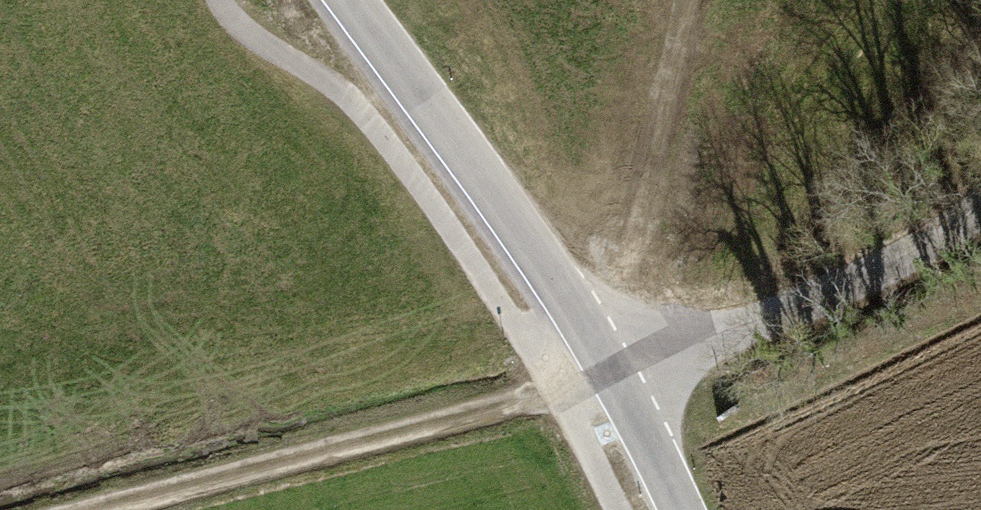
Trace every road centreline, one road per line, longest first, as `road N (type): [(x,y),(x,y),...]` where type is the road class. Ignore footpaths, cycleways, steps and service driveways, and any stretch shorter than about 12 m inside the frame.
road 1 (track): [(88,509),(615,379)]
road 2 (tertiary): [(615,379),(347,0)]
road 3 (residential): [(615,379),(844,291),(980,213)]
road 4 (track): [(693,0),(665,103),(615,379)]
road 5 (tertiary): [(681,509),(615,379)]

